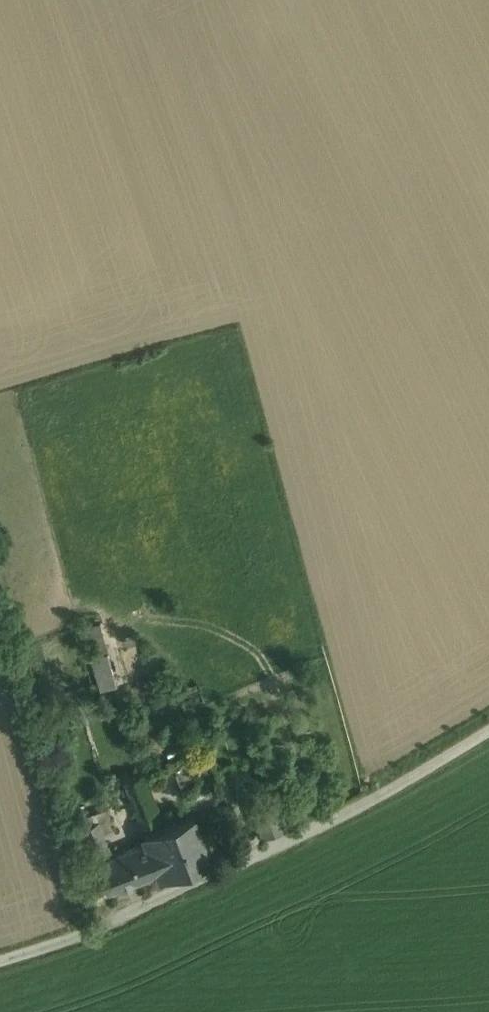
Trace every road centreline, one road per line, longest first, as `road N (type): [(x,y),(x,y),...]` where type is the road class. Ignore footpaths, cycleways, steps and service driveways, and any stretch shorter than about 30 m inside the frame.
road 1 (unclassified): [(0,964),(356,810),(488,729)]

